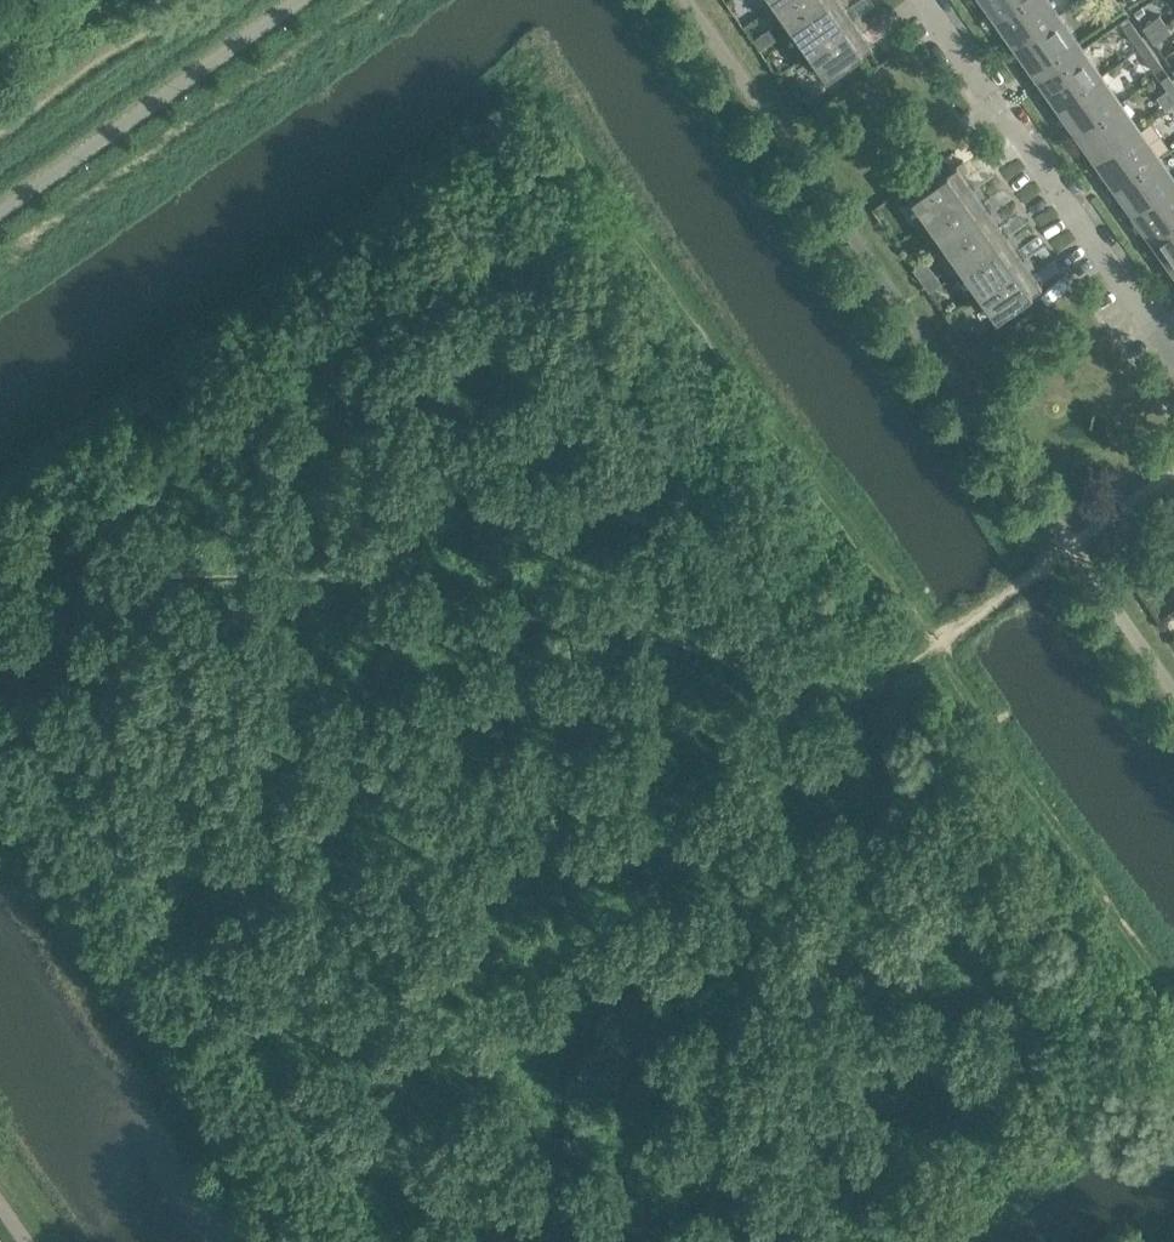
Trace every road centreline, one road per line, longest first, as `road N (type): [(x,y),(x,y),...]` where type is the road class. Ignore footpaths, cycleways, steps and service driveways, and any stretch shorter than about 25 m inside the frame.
road 1 (residential): [(1173,356),(922,0)]

